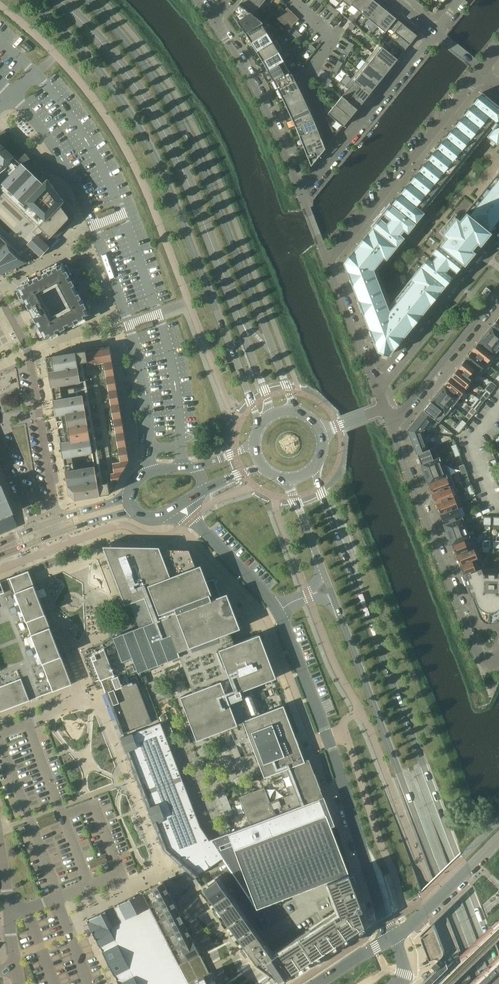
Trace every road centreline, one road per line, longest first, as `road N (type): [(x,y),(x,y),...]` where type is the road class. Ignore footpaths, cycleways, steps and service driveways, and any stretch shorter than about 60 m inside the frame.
road 1 (secondary): [(498,966),(313,469)]
road 2 (secondary): [(28,0),(89,59),(154,154),(260,425)]
road 3 (secondary): [(296,410),(189,136),(160,86),(87,0)]
road 4 (secondary): [(337,607),(477,983)]
road 5 (residential): [(278,611),(393,935)]
road 6 (residential): [(498,654),(488,661),(476,652),(387,421)]
road 7 (residential): [(326,260),(483,71)]
road 8 (unclassified): [(59,518),(29,354),(0,297)]
road 9 (residential): [(435,32),(300,192)]
road 10 (residential): [(218,16),(300,192)]
road 11 (residential): [(498,244),(375,388)]
road 12 (residential): [(387,421),(498,292)]
road 13 (unclassified): [(178,507),(278,611)]
road 14 (residential): [(375,388),(326,260)]

